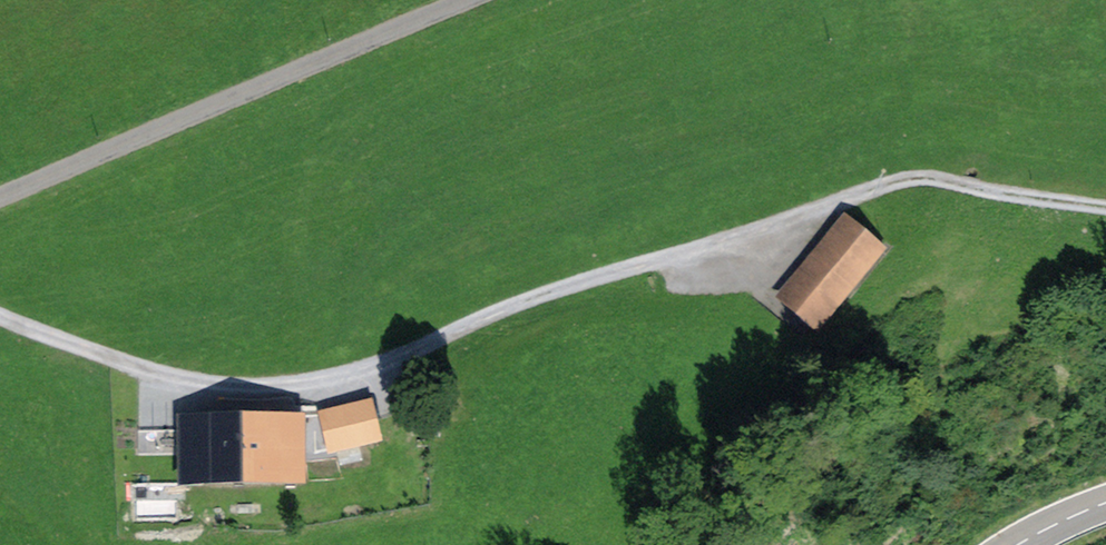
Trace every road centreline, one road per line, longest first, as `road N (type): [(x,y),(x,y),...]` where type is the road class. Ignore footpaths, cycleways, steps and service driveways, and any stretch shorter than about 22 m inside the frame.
road 1 (track): [(1105,212),(910,183),(510,305),(375,375),(274,409),(226,408),(0,319)]
road 2 (residential): [(478,0),(0,203)]

